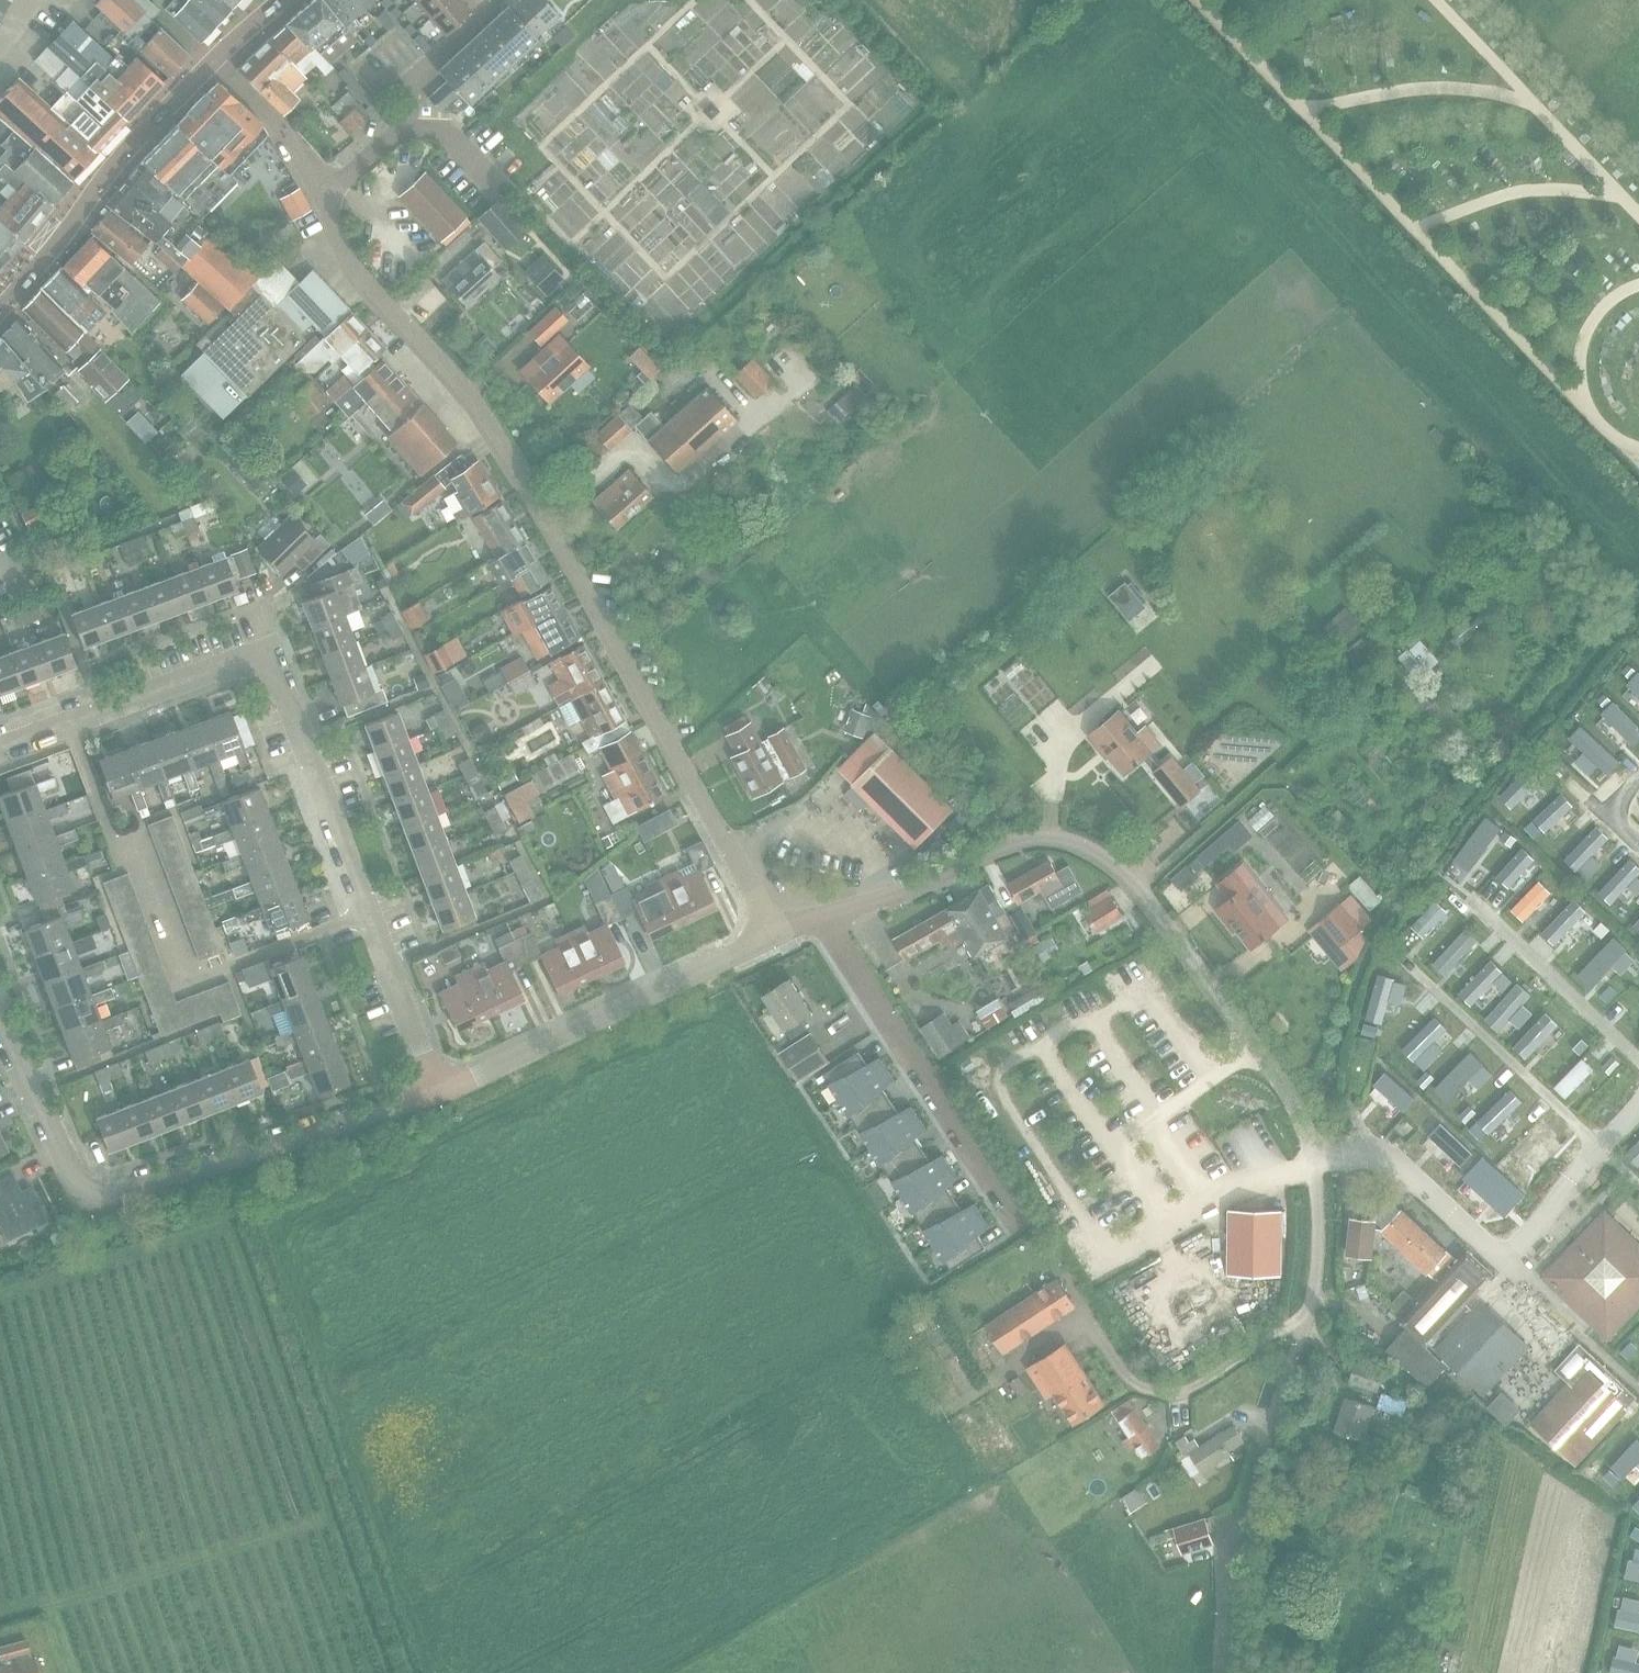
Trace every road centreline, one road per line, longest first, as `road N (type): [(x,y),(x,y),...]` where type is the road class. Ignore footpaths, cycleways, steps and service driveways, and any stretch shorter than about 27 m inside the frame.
road 1 (residential): [(319,196),(353,267),(478,406),(774,934)]
road 2 (residential): [(1301,1331),(1318,1201),(1303,1128),(1286,1089),(1121,872),(1058,837),(1025,836),(897,894),(822,917)]
road 3 (residential): [(435,1092),(274,676),(252,664),(225,665),(0,746)]
road 4 (residential): [(0,1027),(78,1184),(105,1196),(435,1092)]
road 5 (residential): [(435,1092),(774,934)]
road 6 (residential): [(822,917),(1025,1229)]
road 7 (residential): [(1218,1672),(1229,1560),(1301,1331)]
road 8 (secondary): [(0,309),(132,142),(213,60)]
road 9 (residential): [(1301,1331),(1283,1325),(1179,1392),(1157,1393),(1128,1378),(1099,1336)]
road 10 (residential): [(213,60),(281,130),(319,196)]
road 11 (residential): [(403,124),(413,80),(484,10),(476,0)]
road 12 (track): [(1210,986),(1307,907)]

